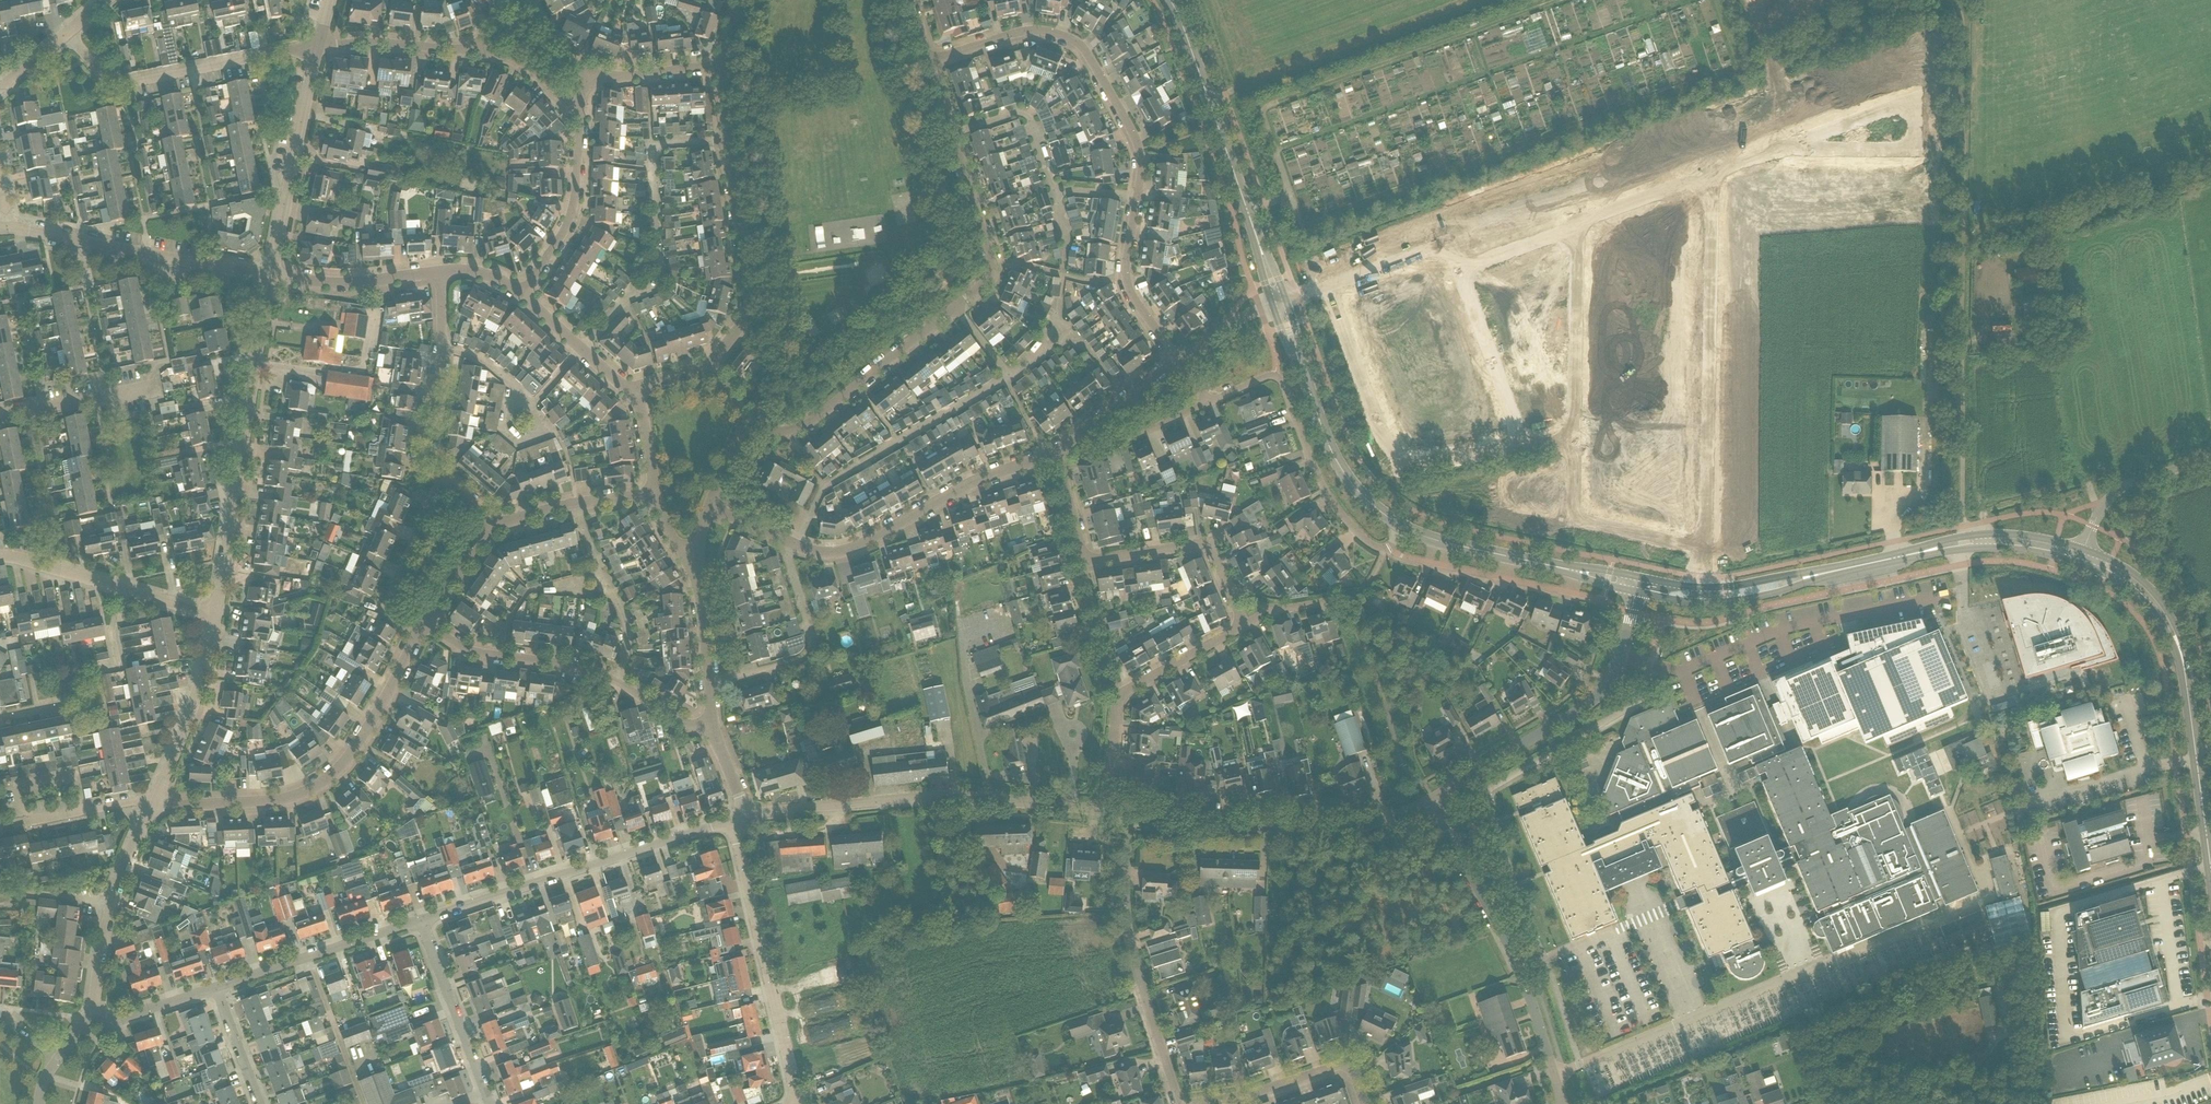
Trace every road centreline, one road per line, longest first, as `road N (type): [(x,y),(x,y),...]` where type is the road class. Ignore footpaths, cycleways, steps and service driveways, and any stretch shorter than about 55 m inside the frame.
road 1 (track): [(1299,220),(1314,223),(1735,72),(1739,60),(1718,0)]
road 2 (residential): [(746,426),(780,433),(815,419),(992,271),(927,61)]
road 3 (residential): [(1178,361),(1130,291),(1139,149),(1084,49),(1054,33),(1018,31),(927,61)]
road 4 (residential): [(708,509),(824,557),(849,553),(969,484),(1055,454)]
road 5 (residential): [(1708,546),(1713,173)]
road 6 (residential): [(151,804),(252,803),(313,788),(350,759),(415,634)]
road 7 (unclassified): [(216,613),(269,276)]
road 8 (unclassified): [(422,920),(731,820)]
road 9 (residential): [(712,367),(754,299),(726,141),(723,65)]
road 10 (residential): [(711,722),(681,723),(586,669),(466,652),(415,634)]
road 11 (unclassified): [(1429,803),(1585,706),(1620,657),(1637,591)]
road 12 (residential): [(1519,443),(1426,463),(1405,458),(1383,431),(1332,286)]
road 13 (unclassified): [(1130,815),(1356,832),(1429,803)]
road 14 (residential): [(1555,1077),(1506,938),(1429,803)]
road 15 (track): [(1557,0),(1275,103)]
road 16 (residential): [(1795,144),(1915,95),(1915,153),(1809,150)]
road 17 (unclassified): [(797,1103),(731,820)]
road 18 (residential): [(1206,403),(1278,378),(1325,486),(1355,529),(1385,551)]
road 19 (track): [(1963,525),(1959,248)]
road 20 (residential): [(318,47),(125,83),(101,76),(66,33)]
road 21 (residential): [(269,276),(6,226)]
road 22 (tertiary): [(1258,239),(1171,0)]
road 23 (unclassified): [(269,276),(318,47)]
road 24 (tertiary): [(2210,871),(2179,651)]
road 25 (residential): [(1708,546),(1576,519),(1576,432)]
road 26 (unclassified): [(90,1012),(100,945),(151,804)]
road 27 (unclassified): [(217,987),(422,920)]
road 28 (residential): [(439,477),(427,463),(442,349),(439,271)]
road 29 (residential): [(1576,432),(1579,221)]
road 30 (unclassified): [(746,814),(949,798)]
road 31 (unclassified): [(151,804),(185,726),(216,613)]
road 32 (residential): [(521,293),(570,216),(578,109)]
road 33 (residential): [(490,1103),(422,920)]
road 34 (tertiary): [(1396,525),(1344,474),(1299,361)]
road 35 (residential): [(1453,264),(1519,443)]
road 36 (residential): [(1362,1103),(1347,1069),(1334,1068),(1200,1103)]
road 37 (residential): [(1200,1103),(1175,1096),(1129,941)]
road 38 (residential): [(415,634),(394,625),(388,606),(439,477)]
road 39 (residential): [(1083,562),(1208,543),(1232,591)]
road 40 (tertiary): [(986,974),(949,798)]
road 41 (tertiary): [(1565,568),(1396,525)]
road 42 (residential): [(439,271),(356,282),(269,276)]
road 43 (unclassified): [(2086,548),(2122,486),(2210,458)]
road 44 (residential): [(711,722),(697,560)]
road 45 (residential): [(497,523),(656,495)]
road 46 (residential): [(0,414),(157,386)]
road 47 (residential): [(476,50),(318,47)]
road 48 (unclassified): [(949,798),(1105,812)]
road 49 (residential): [(1055,454),(1178,361)]
road 50 (residential): [(636,395),(521,293)]
road 51 (tertiary): [(986,974),(985,1043),(907,1064)]
road 52 (residential): [(1116,698),(1245,625)]
road 53 (tertiary): [(1129,941),(986,974)]
road 54 (tertiary): [(2179,651),(2163,603),(2130,571),(2086,548)]
road 55 (residential): [(1713,173),(1579,221)]
road 56 (residential): [(1453,264),(1446,246),(1332,286)]
road 57 (residential): [(1116,698),(1083,562)]
road 58 (residential): [(81,812),(32,821),(24,811),(25,785),(74,776)]
road 59 (residential): [(415,634),(497,523)]
road 60 (tertiary): [(2080,562),(2149,605),(2179,651)]
road 61 (residential): [(1277,608),(1356,596),(1385,551)]
road 62 (residential): [(1579,221),(1453,264)]
road 63 (unclassified): [(90,1012),(121,1019),(217,987)]
road 64 (tertiary): [(1706,602),(1778,593),(1833,573)]
road 65 (residential): [(593,77),(723,65)]
road 66 (residential): [(126,590),(0,556)]
road 67 (tertiary): [(1833,573),(1706,586)]
road 68 (residential): [(1129,941),(1130,815)]
road 69 (residential): [(259,1103),(217,987)]
road 70 (residential): [(578,109),(526,64),(476,50)]

